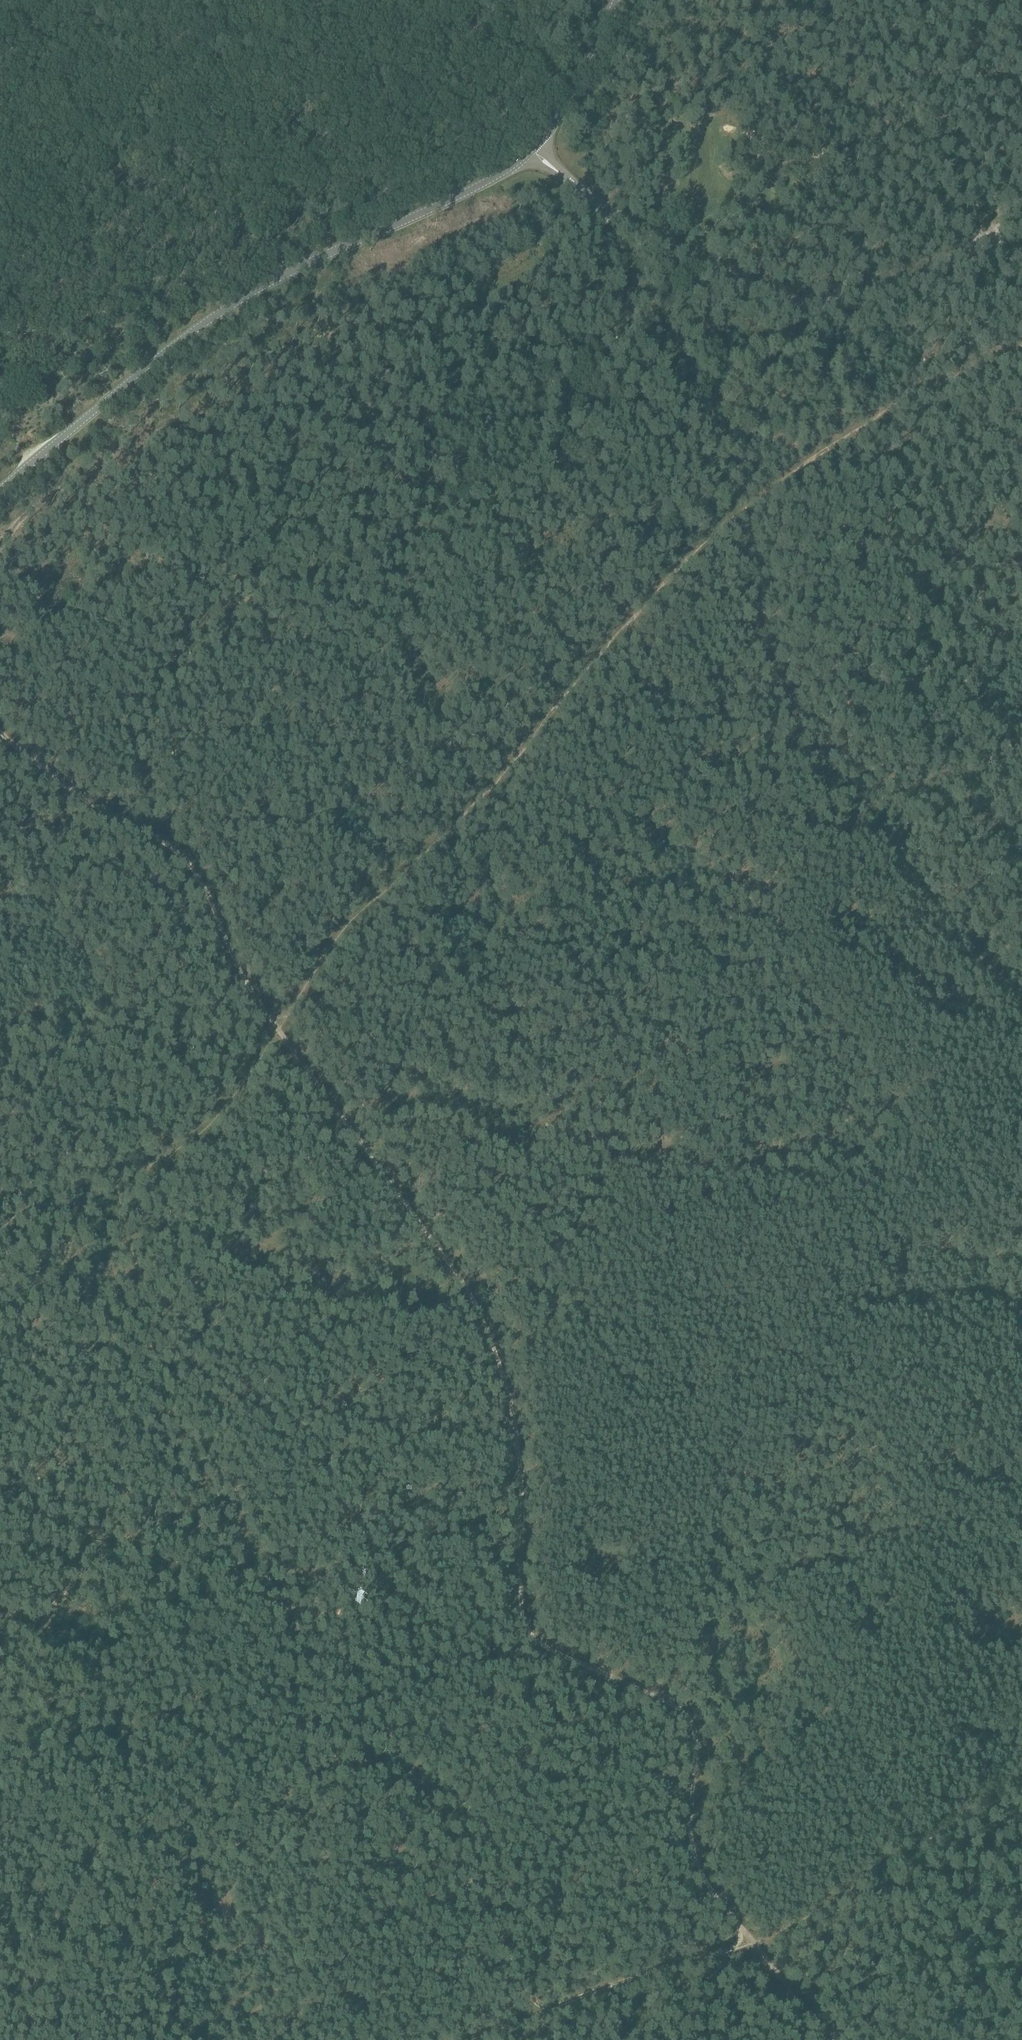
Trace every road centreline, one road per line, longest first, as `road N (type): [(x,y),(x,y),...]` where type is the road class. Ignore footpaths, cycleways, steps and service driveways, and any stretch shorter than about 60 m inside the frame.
road 1 (track): [(1021,346),(867,408),(785,462),(670,578),(449,845),(358,913),(278,1030)]
road 2 (track): [(545,2011),(490,1922),(417,1773),(394,1755),(322,1606),(180,1485),(117,1176)]
road 3 (track): [(1021,990),(955,939),(778,668),(744,470),(721,409),(603,224)]
road 4 (tertiary): [(0,490),(148,364),(225,311),(534,150)]
road 5 (unclassified): [(1021,257),(986,246),(884,294),(798,307),(751,274),(649,236),(534,150)]
road 6 (track): [(278,1030),(197,877),(157,840),(68,791),(0,738)]
road 7 (track): [(756,1947),(708,1955),(467,2039)]
road 8 (tertiary): [(534,150),(617,0)]

